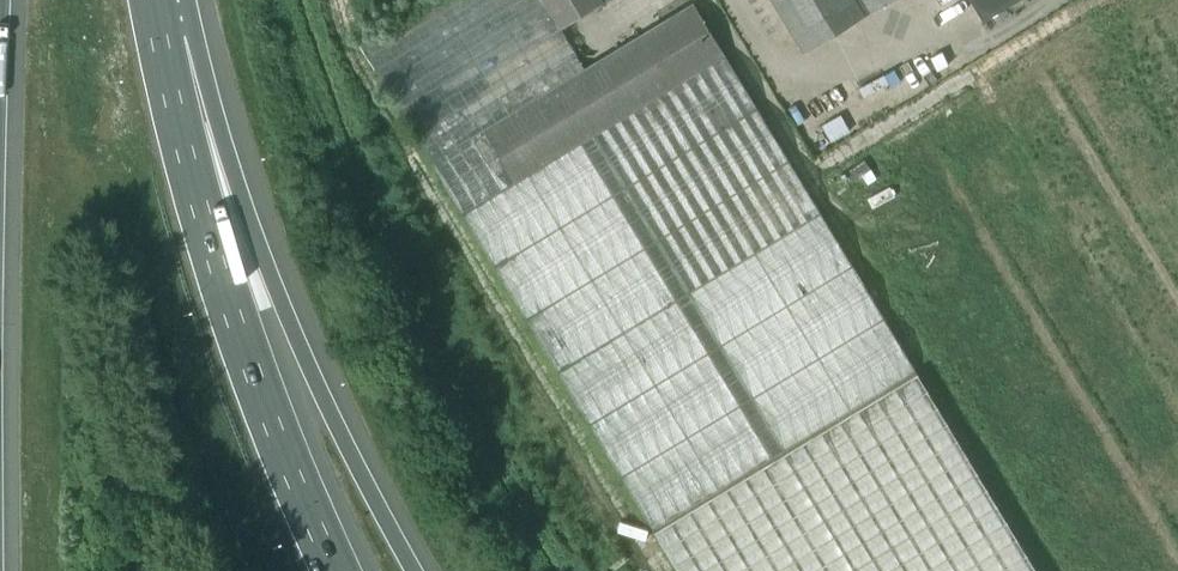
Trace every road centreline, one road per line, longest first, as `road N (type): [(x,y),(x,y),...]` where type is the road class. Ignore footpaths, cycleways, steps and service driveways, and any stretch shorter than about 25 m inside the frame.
road 1 (track): [(289,0),(321,105),(444,410),(528,570)]
road 2 (motorway): [(416,570),(343,433),(164,23)]
road 3 (motorway): [(343,570),(282,424),(197,172),(164,23)]
road 4 (track): [(703,0),(808,171),(1105,0)]

